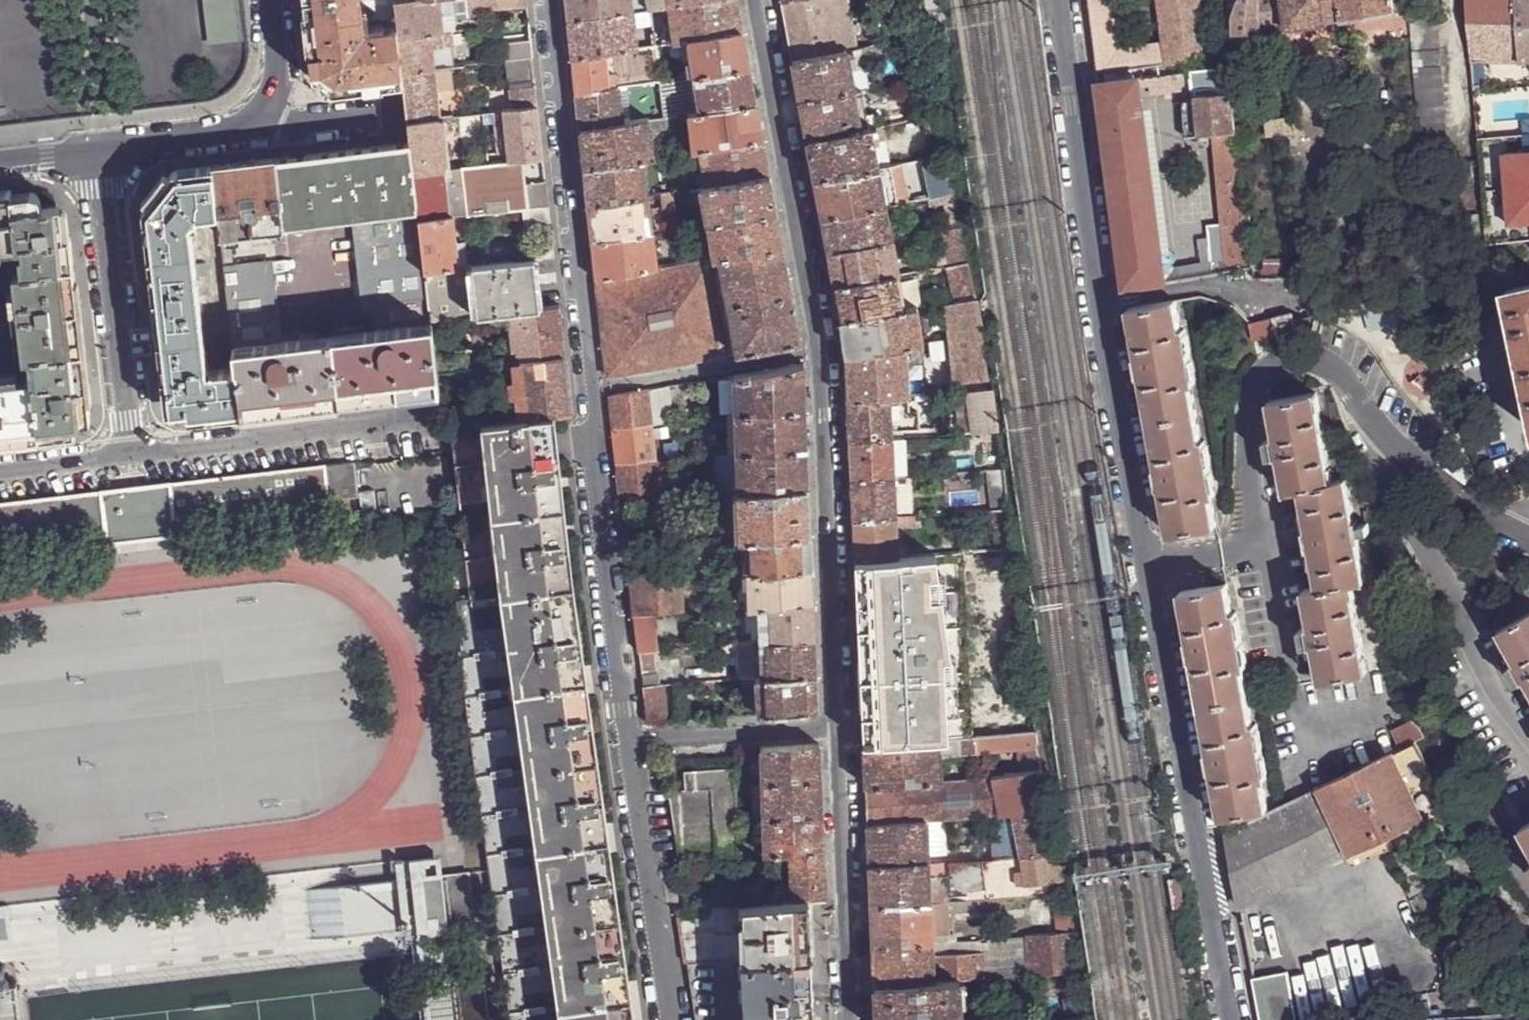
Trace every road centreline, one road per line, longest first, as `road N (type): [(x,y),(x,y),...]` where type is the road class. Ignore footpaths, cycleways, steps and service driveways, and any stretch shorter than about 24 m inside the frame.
road 1 (residential): [(631,743),(547,0)]
road 2 (residential): [(758,0),(824,350),(840,725)]
road 3 (residential): [(1229,1019),(1179,774),(1150,570)]
road 4 (residential): [(130,457),(100,150)]
road 5 (residential): [(1104,302),(1059,0)]
road 6 (residential): [(130,457),(433,424)]
road 7 (residential): [(840,725),(854,1019)]
road 8 (residential): [(669,1019),(631,743)]
road 9 (residential): [(1150,570),(1104,302)]
road 10 (residential): [(840,725),(631,743)]
road 11 (residential): [(1104,302),(1214,283),(1263,302),(1293,301)]
road 12 (residential): [(100,150),(225,129),(262,111)]
road 13 (residential): [(262,111),(288,120),(403,113)]
road 14 (residential): [(130,457),(0,473)]

